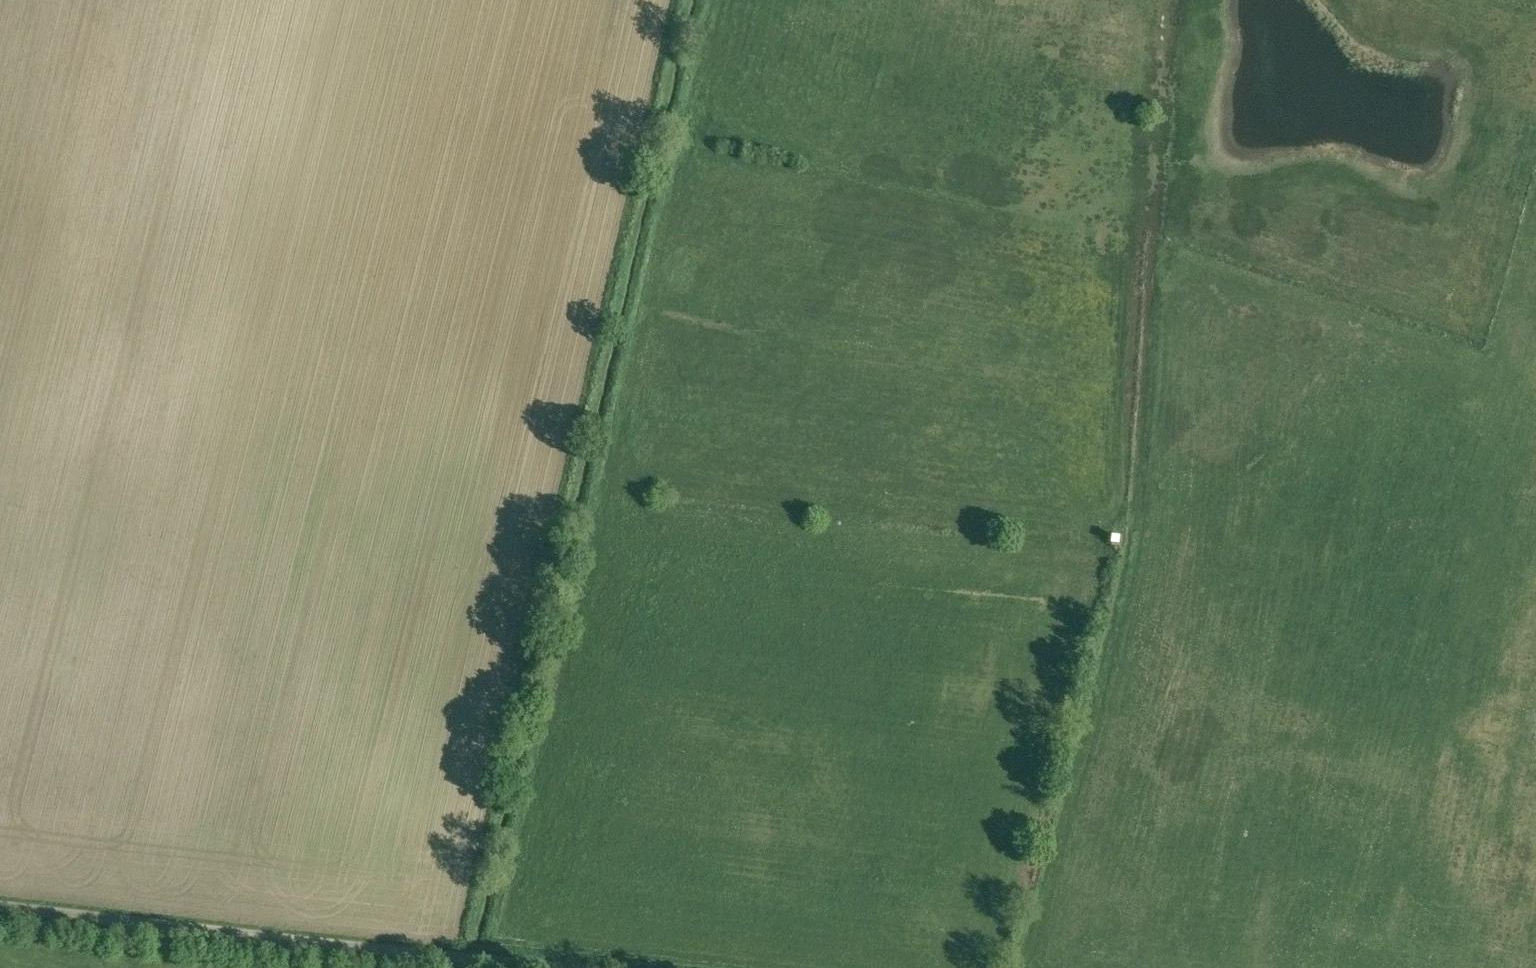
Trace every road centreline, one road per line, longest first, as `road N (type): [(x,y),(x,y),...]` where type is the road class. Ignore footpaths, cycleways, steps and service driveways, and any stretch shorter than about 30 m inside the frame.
road 1 (track): [(1066,967),(1173,545),(1214,0)]
road 2 (track): [(591,967),(0,906)]

